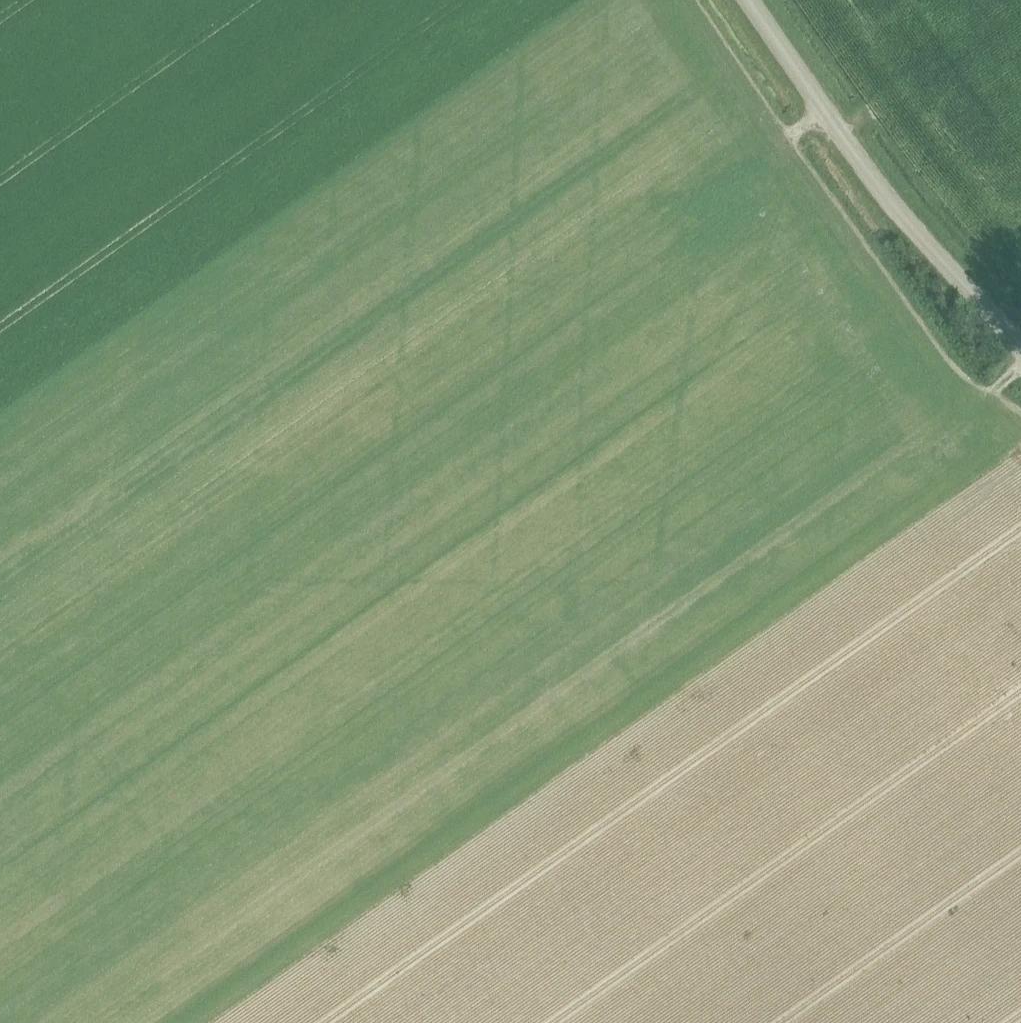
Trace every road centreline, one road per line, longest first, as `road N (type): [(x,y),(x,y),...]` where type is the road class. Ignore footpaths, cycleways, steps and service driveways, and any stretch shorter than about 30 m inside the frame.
road 1 (unclassified): [(1020,346),(888,193),(755,0)]

